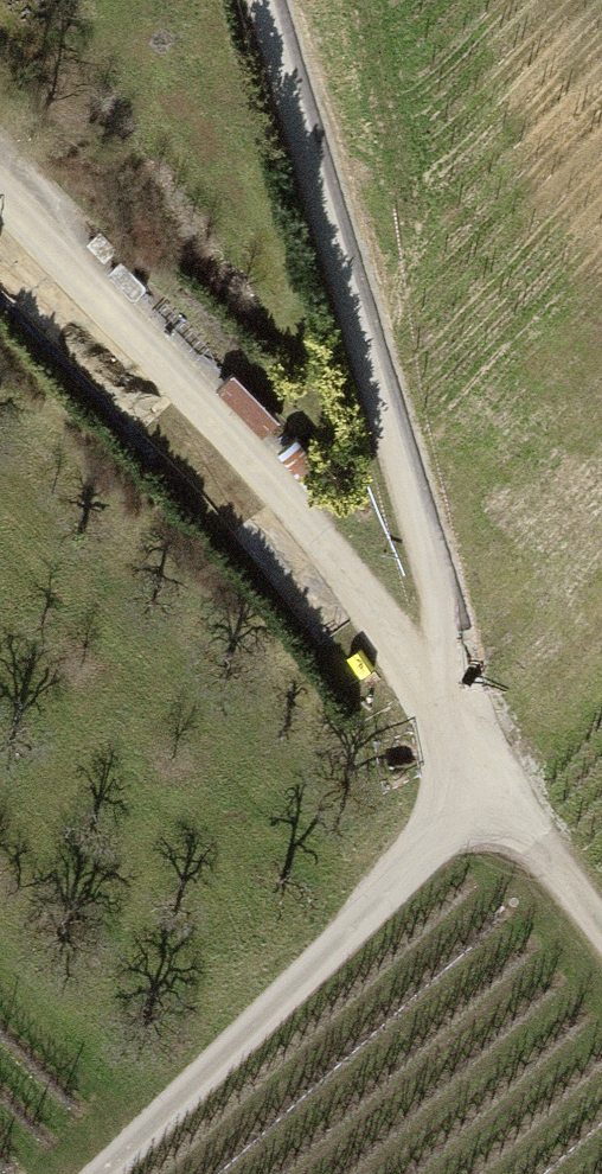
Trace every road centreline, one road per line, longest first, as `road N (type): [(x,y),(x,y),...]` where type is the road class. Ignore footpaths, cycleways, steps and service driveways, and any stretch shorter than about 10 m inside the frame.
road 1 (track): [(101,1173),(489,791),(278,0)]
road 2 (track): [(601,948),(292,506),(0,200)]

